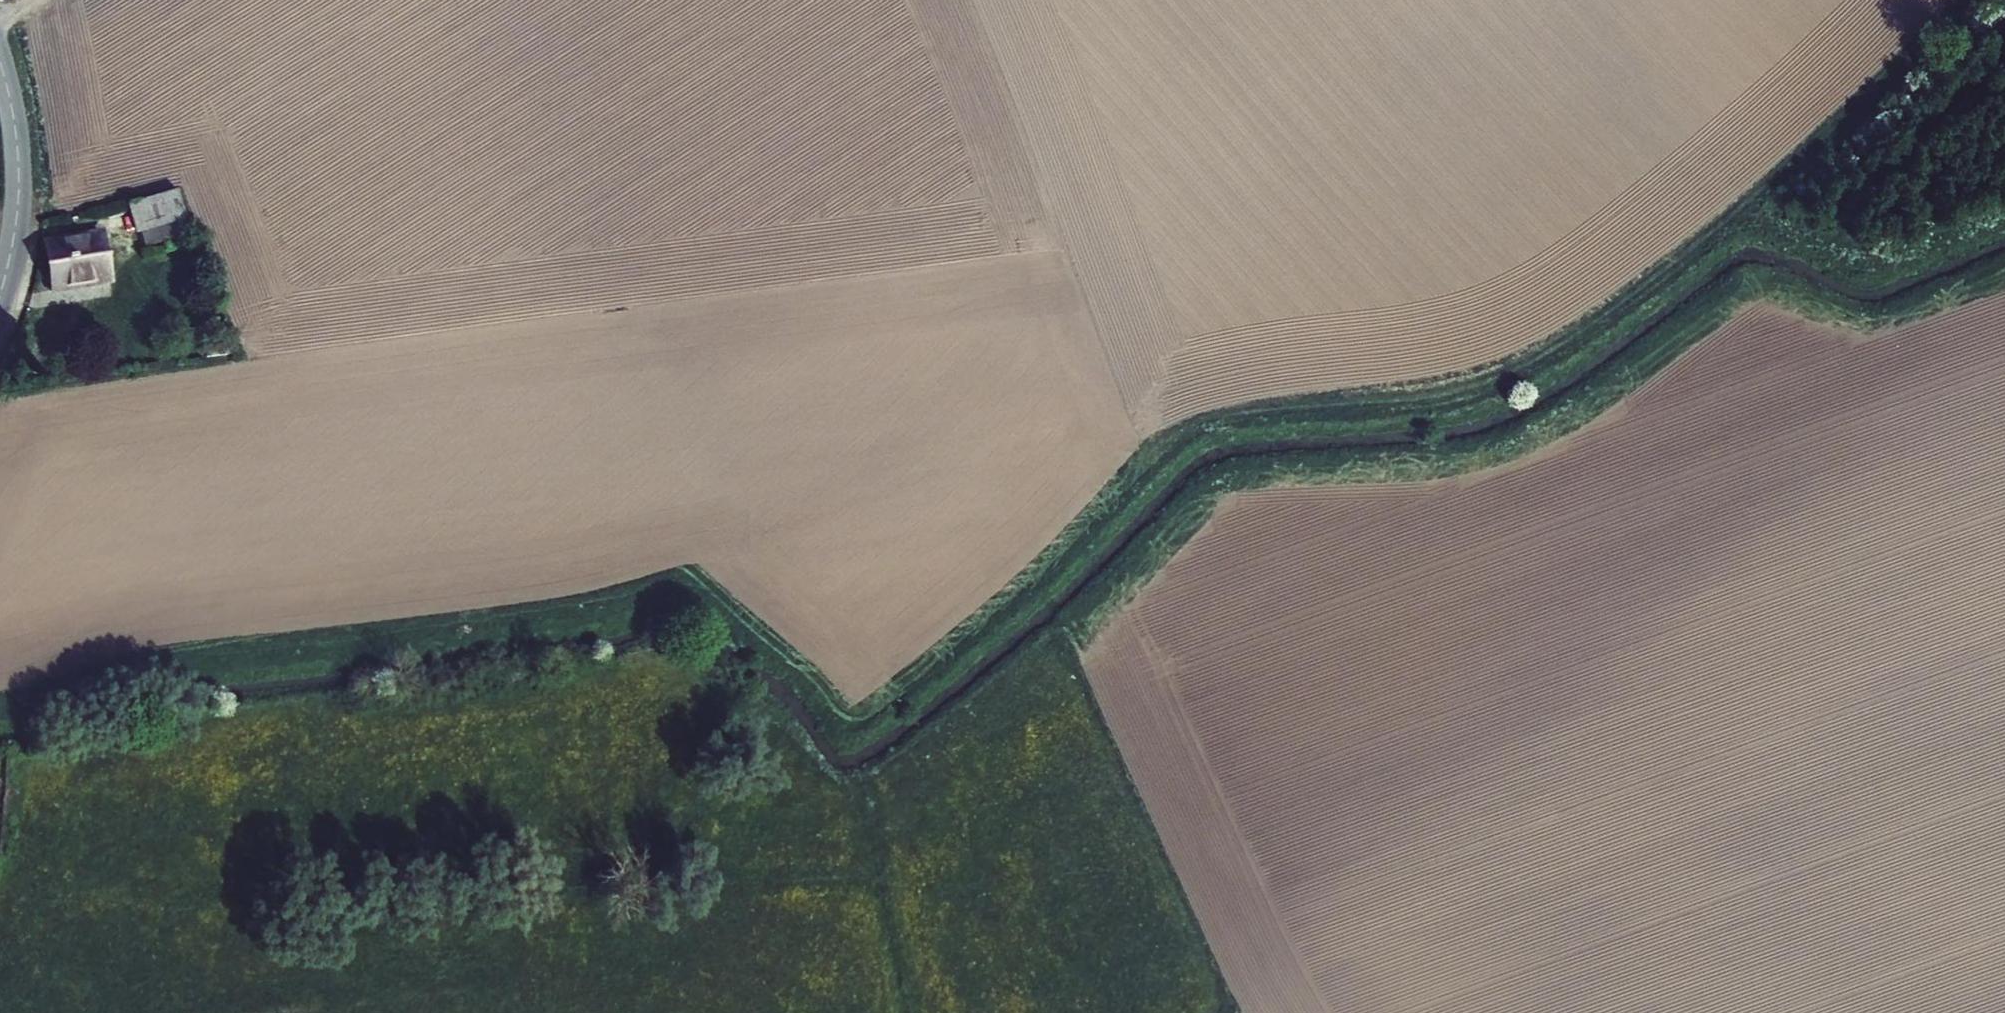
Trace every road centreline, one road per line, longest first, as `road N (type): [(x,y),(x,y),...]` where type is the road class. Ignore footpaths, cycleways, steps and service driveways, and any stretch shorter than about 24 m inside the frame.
road 1 (unclassified): [(0,302),(21,166),(0,61)]

